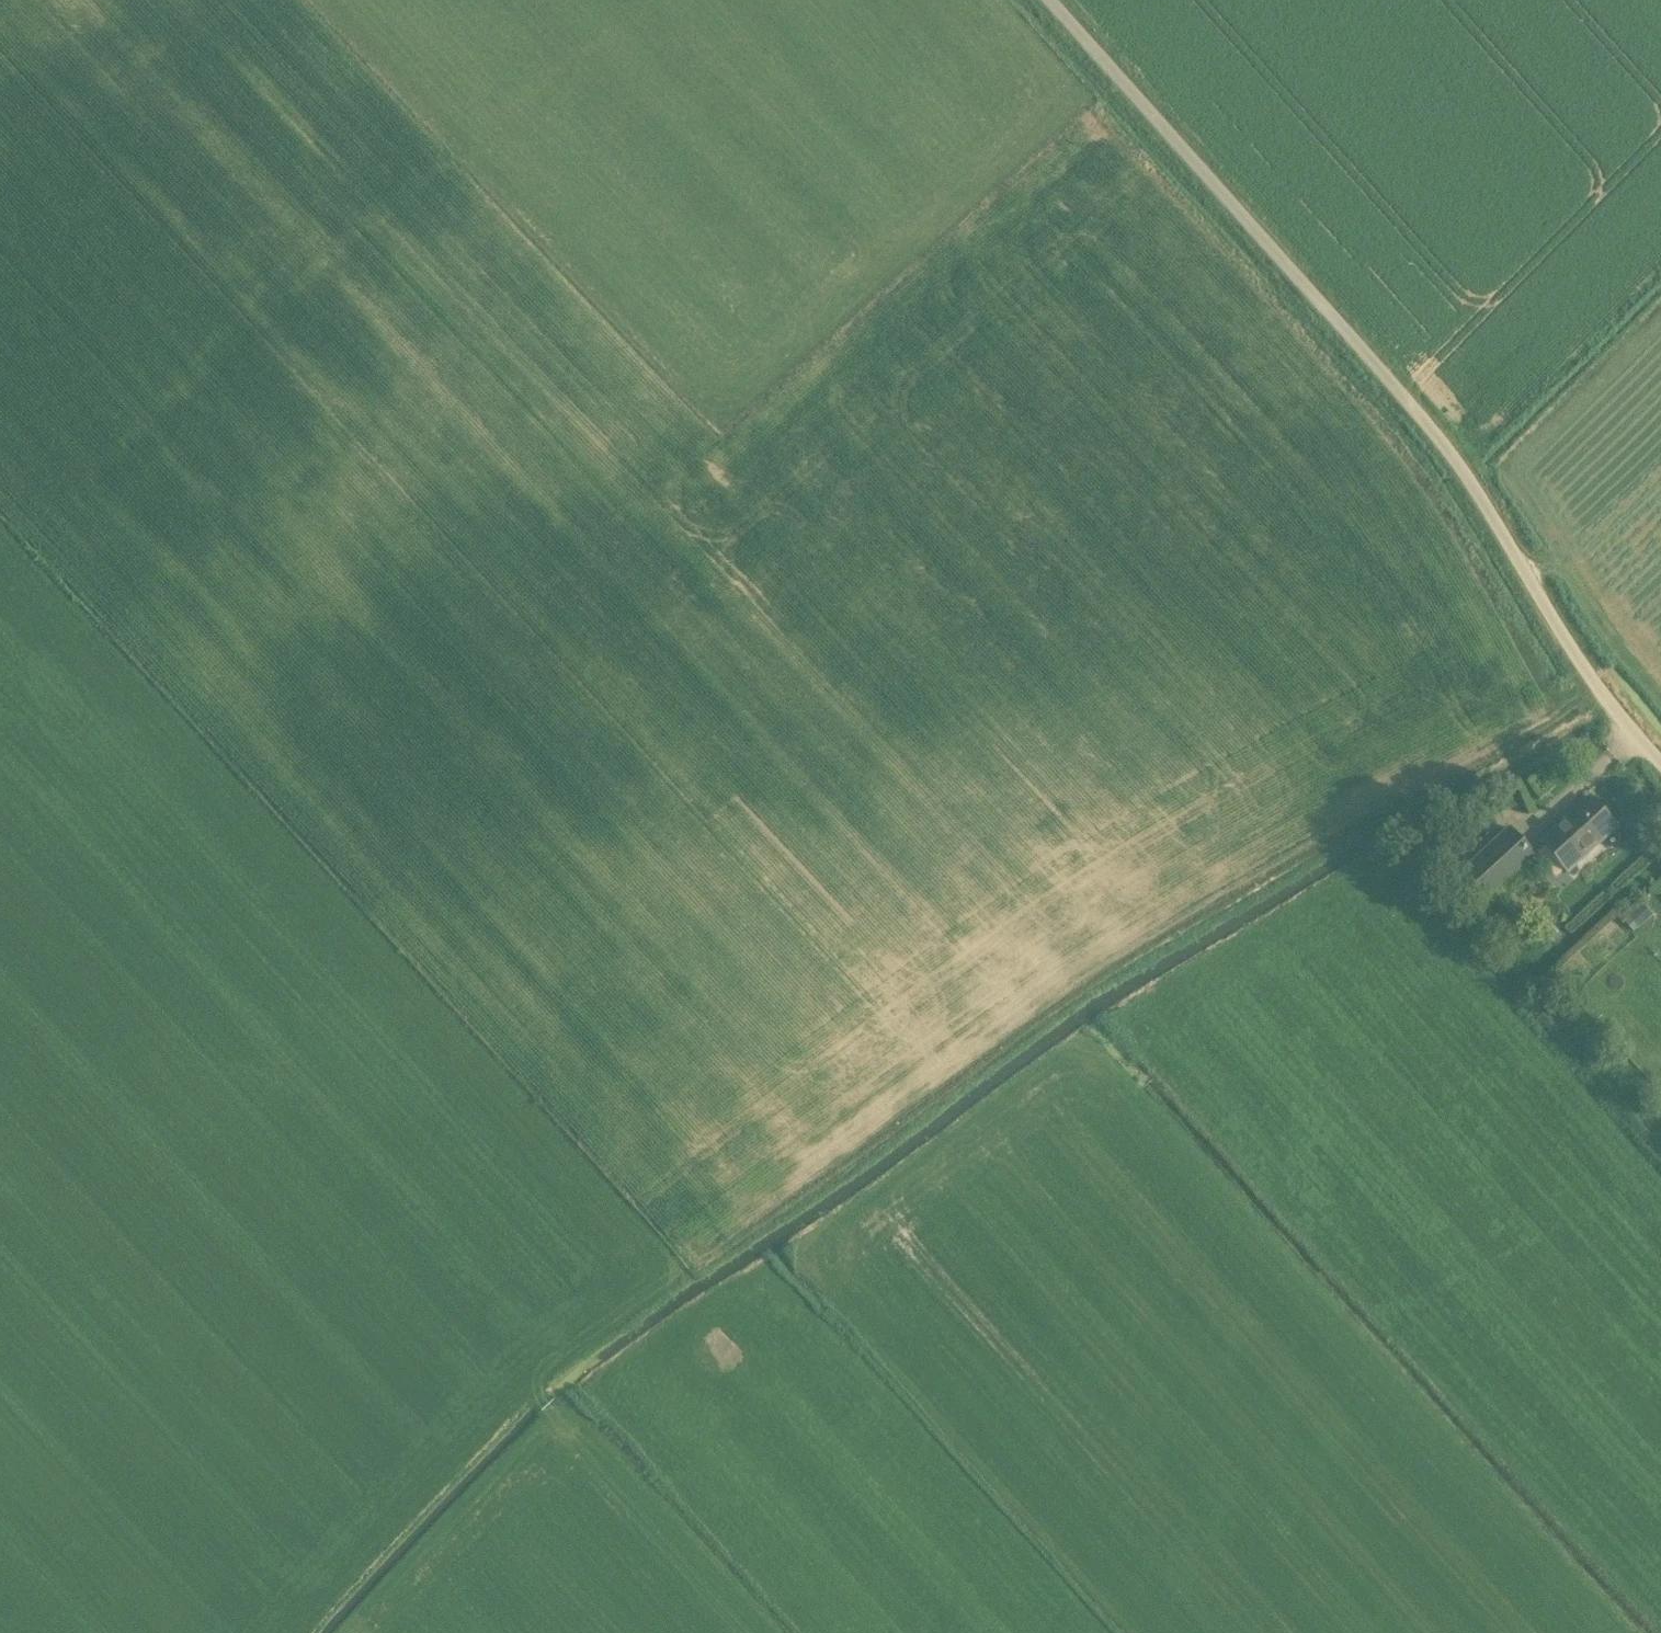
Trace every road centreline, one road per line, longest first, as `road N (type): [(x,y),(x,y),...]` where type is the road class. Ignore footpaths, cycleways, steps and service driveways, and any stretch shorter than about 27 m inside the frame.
road 1 (unclassified): [(1039,0),(1146,110),(1466,490),(1660,775)]

